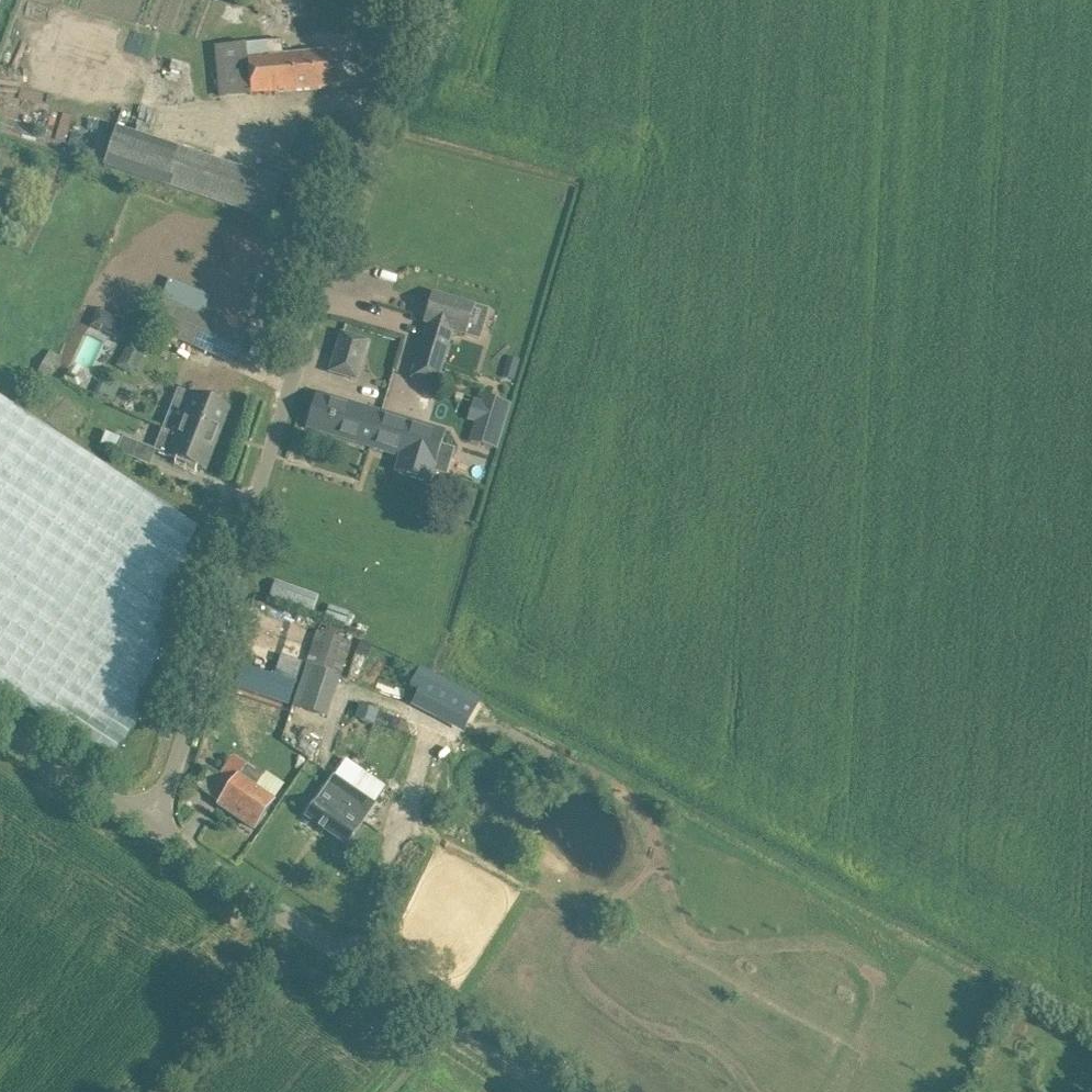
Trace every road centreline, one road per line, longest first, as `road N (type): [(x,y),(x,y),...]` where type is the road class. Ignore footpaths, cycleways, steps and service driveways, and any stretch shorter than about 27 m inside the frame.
road 1 (unclassified): [(157,828),(406,0)]
road 2 (unclassified): [(547,1091),(157,828)]
road 3 (unclassified): [(157,828),(0,724)]

